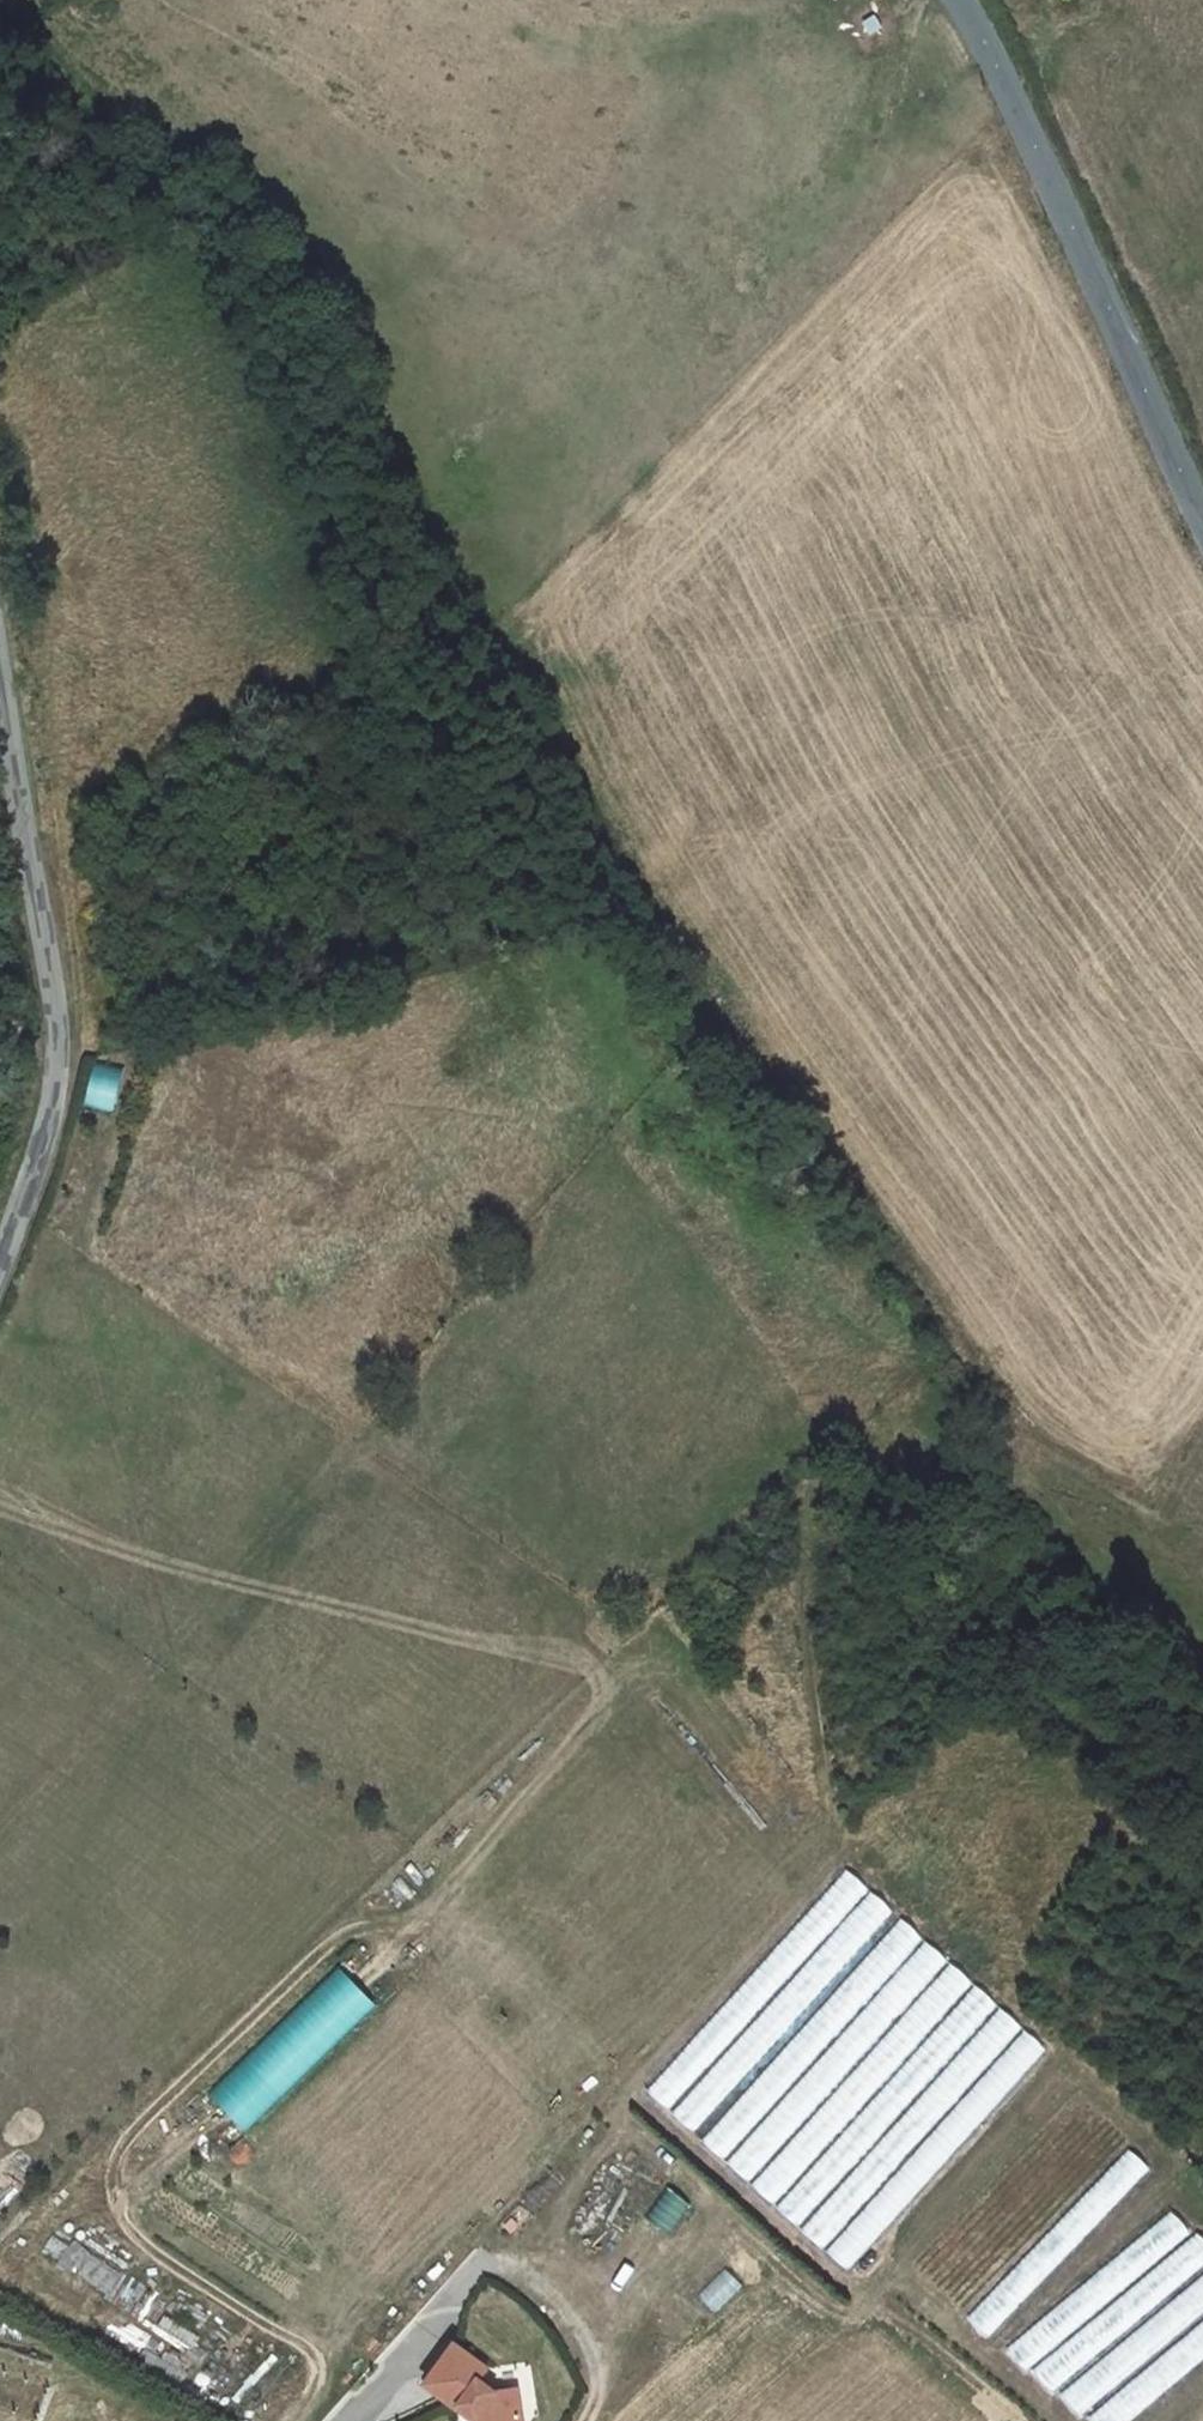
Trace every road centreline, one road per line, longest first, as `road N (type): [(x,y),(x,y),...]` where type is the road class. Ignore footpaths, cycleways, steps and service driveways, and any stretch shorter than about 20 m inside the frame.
road 1 (tertiary): [(0,654),(59,1012),(50,1115),(0,1266)]
road 2 (tertiary): [(962,0),(1202,518)]

